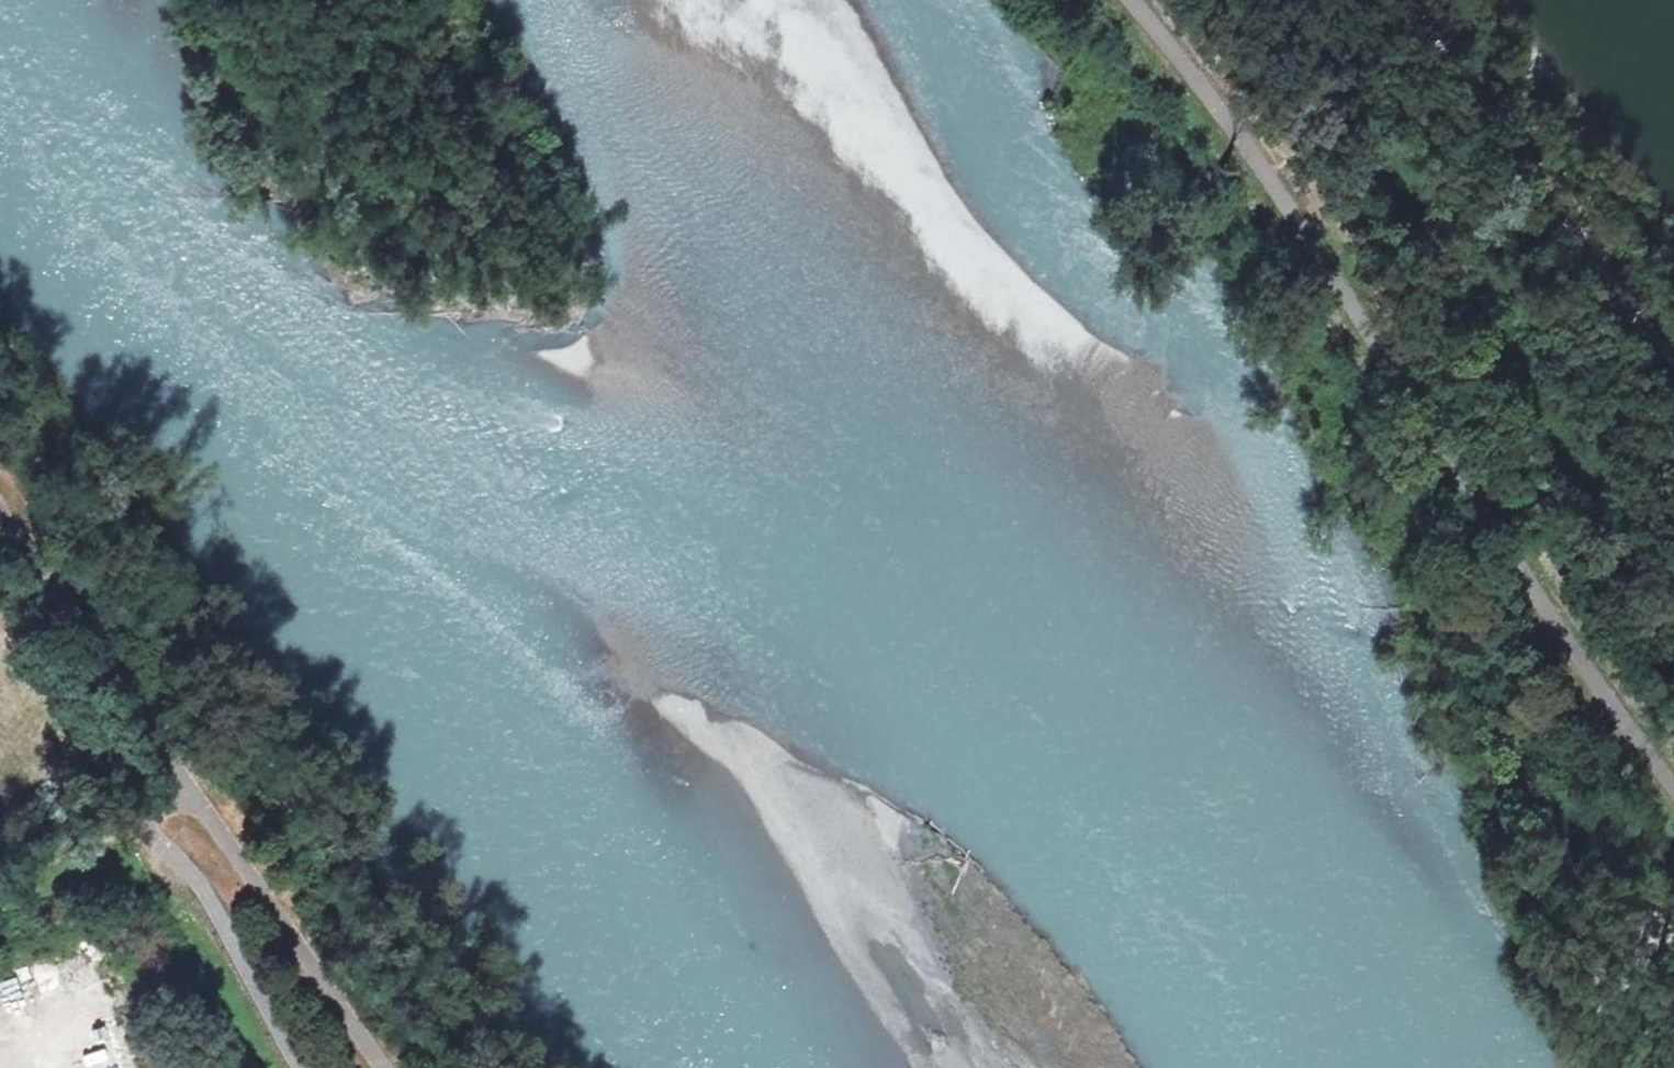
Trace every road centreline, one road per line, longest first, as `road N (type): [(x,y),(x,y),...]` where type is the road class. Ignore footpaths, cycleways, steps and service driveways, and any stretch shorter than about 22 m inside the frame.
road 1 (track): [(1416,0),(1673,367)]
road 2 (track): [(0,881),(142,817)]

